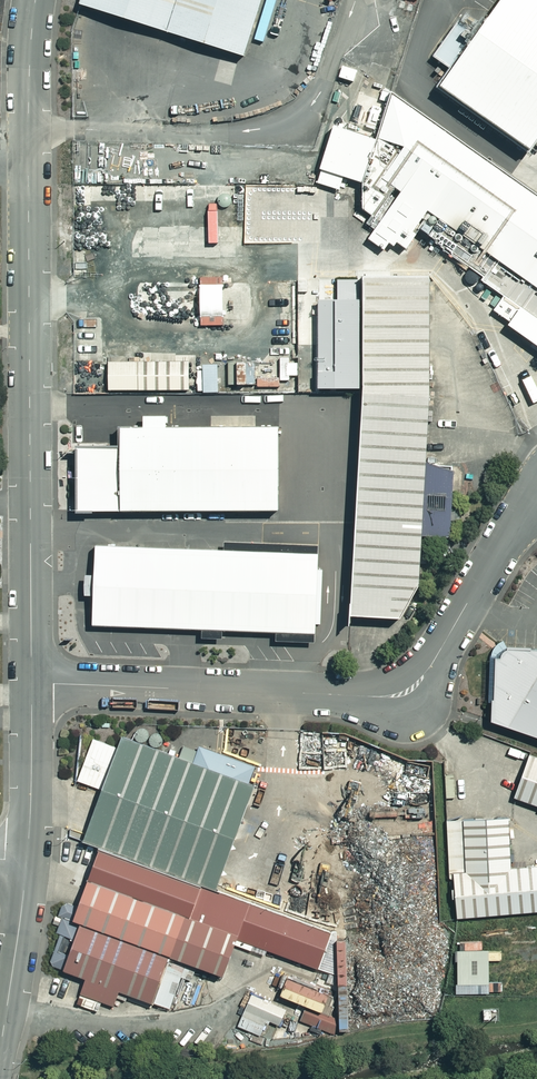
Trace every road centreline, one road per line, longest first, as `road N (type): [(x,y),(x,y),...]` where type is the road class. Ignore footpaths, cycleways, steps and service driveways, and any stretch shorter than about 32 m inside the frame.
road 1 (tertiary): [(31,683),(28,144),(35,0)]
road 2 (unclassified): [(536,504),(420,680),(399,696),(31,683)]
road 3 (tertiary): [(0,1044),(28,862)]
road 4 (tertiary): [(28,862),(31,683)]

